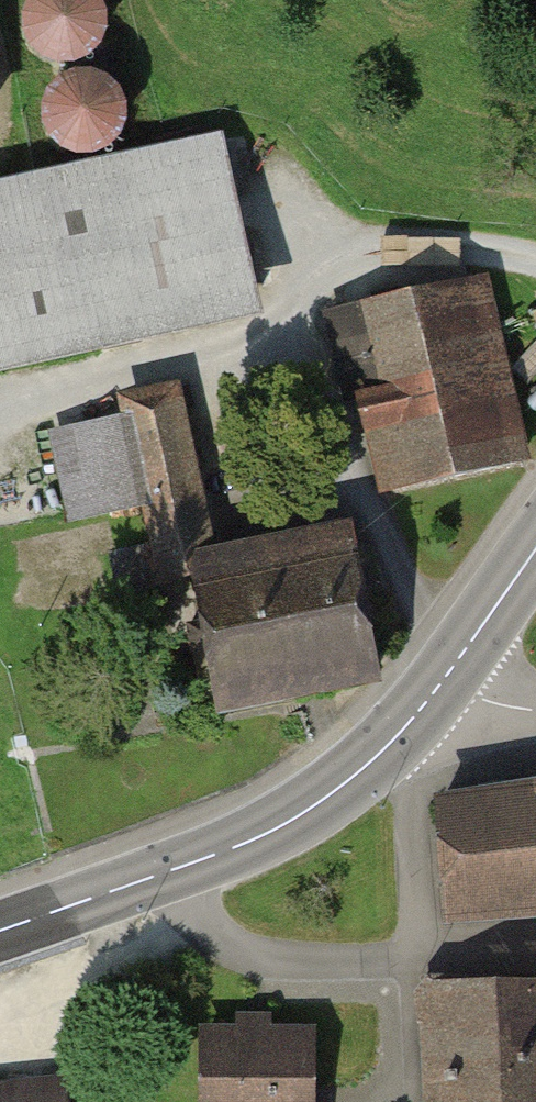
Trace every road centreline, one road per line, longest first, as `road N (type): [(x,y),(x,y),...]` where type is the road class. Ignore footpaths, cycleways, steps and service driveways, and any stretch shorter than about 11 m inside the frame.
road 1 (primary): [(0,931),(240,846),(313,808),(382,752),(453,667)]
road 2 (primary): [(453,667),(535,550)]

